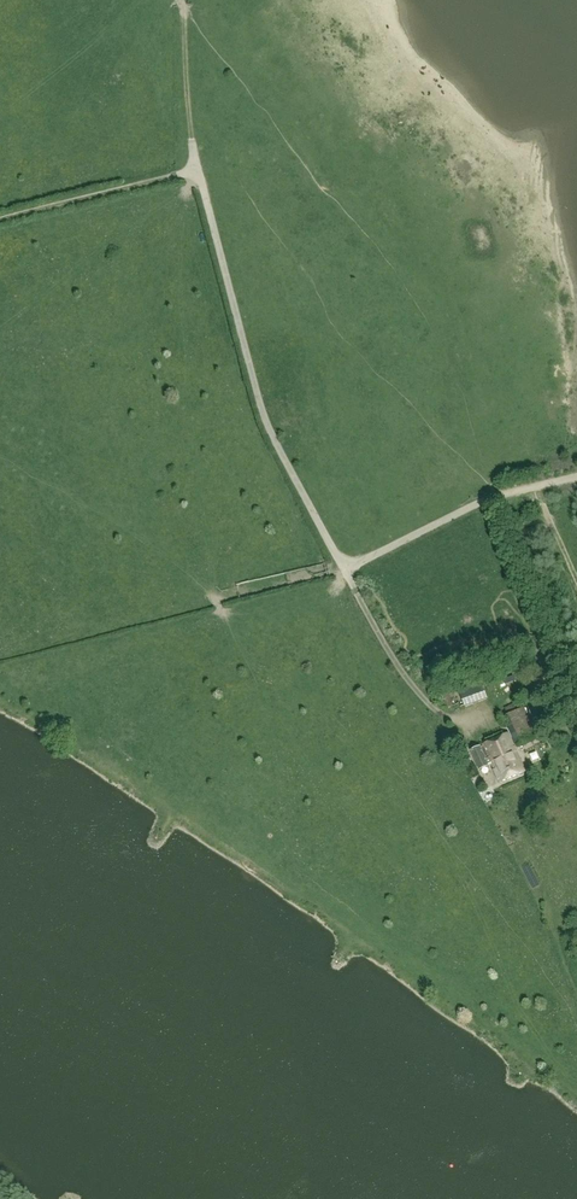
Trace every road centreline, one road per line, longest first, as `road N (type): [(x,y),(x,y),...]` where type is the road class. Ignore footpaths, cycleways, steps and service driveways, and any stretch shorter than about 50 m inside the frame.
road 1 (unclassified): [(344,570),(268,426),(192,145)]
road 2 (unclassified): [(576,477),(483,501),(344,570)]
road 3 (unclassified): [(355,592),(430,707),(486,722)]
road 4 (track): [(192,145),(181,0)]

